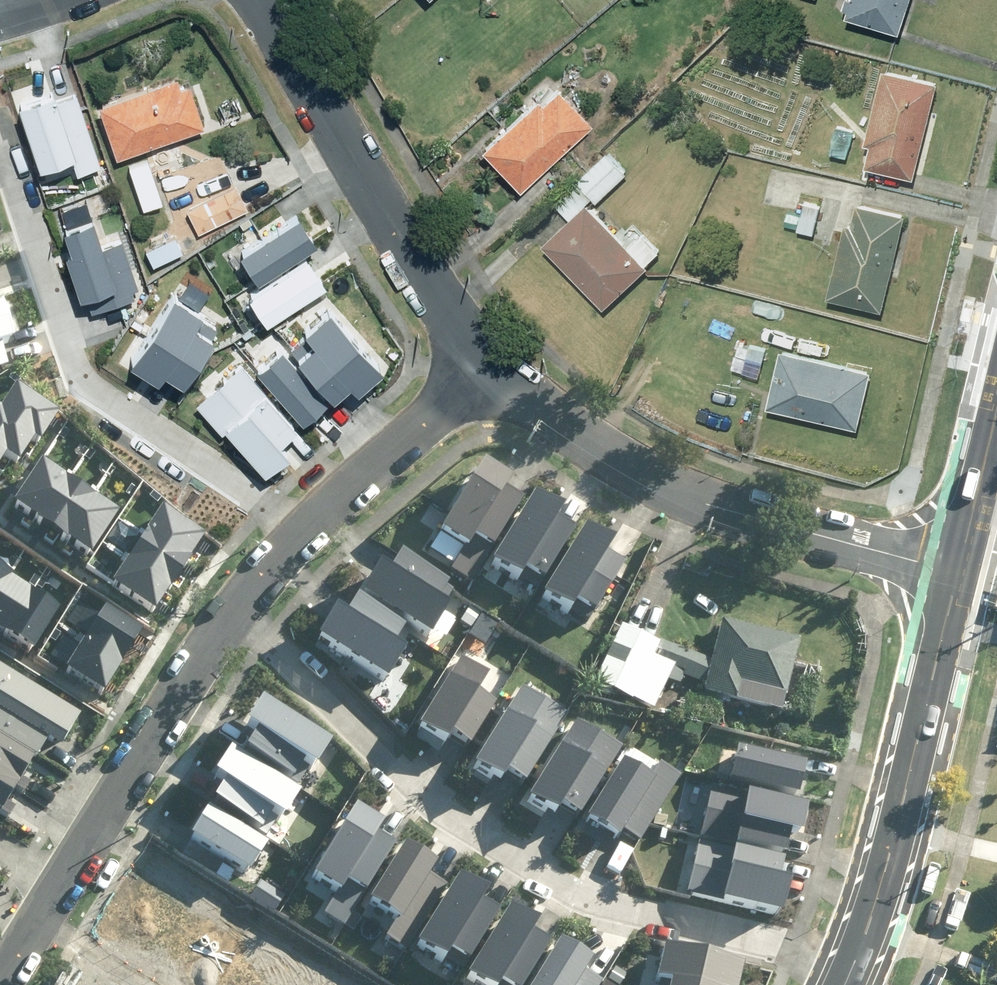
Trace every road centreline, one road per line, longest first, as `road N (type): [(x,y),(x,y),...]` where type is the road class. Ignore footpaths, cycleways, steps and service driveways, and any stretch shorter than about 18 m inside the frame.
road 1 (residential): [(236,608),(426,799),(485,839),(617,901),(765,937),(852,971)]
road 2 (residential): [(0,136),(77,365),(94,386),(307,527)]
road 3 (residential): [(960,572),(712,505),(561,428),(488,364)]
road 4 (residential): [(488,364),(356,161),(265,0)]
road 5 (secondary): [(960,572),(852,971)]
road 6 (residential): [(236,608),(59,883)]
road 7 (residential): [(488,364),(307,527)]
road 8 (secondary): [(996,421),(960,572)]

